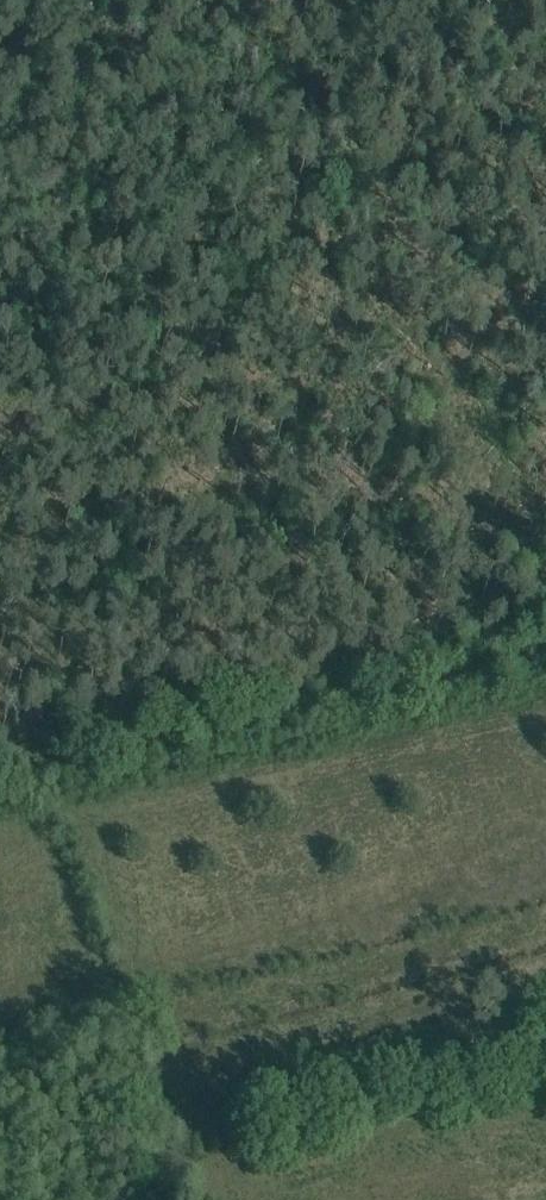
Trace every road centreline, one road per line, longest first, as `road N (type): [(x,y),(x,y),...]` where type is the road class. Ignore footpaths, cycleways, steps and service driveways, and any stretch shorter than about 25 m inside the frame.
road 1 (track): [(0,774),(545,658)]

